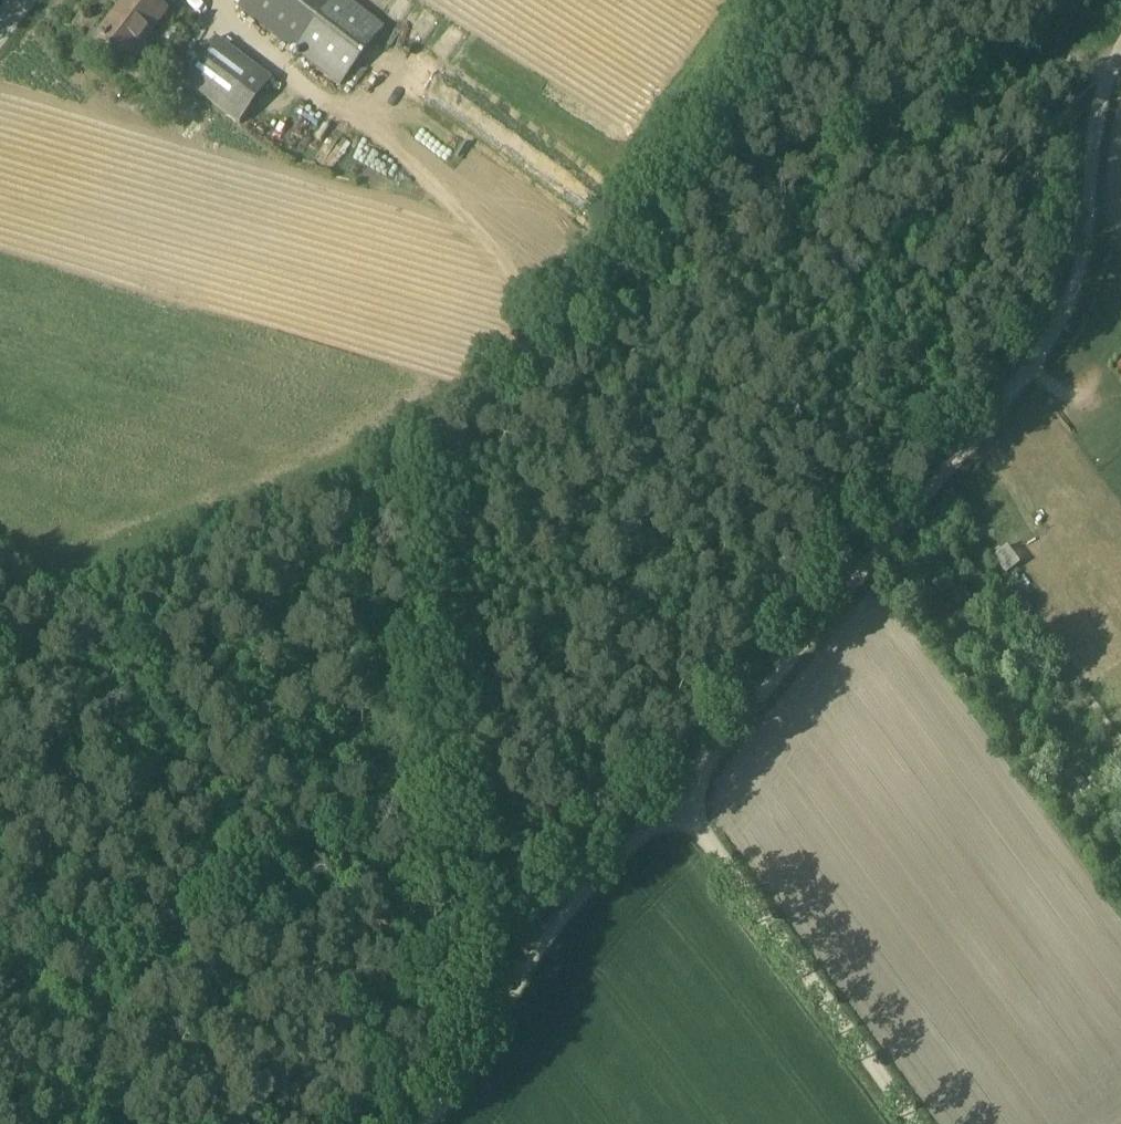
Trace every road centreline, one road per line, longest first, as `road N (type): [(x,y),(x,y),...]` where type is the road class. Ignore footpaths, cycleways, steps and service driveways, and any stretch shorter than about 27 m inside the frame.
road 1 (unclassified): [(940,1123),(710,803),(709,779),(728,734),(1078,294),(1105,185),(1104,96),(1120,49)]
road 2 (track): [(427,1123),(464,1085),(573,921),(709,779)]

